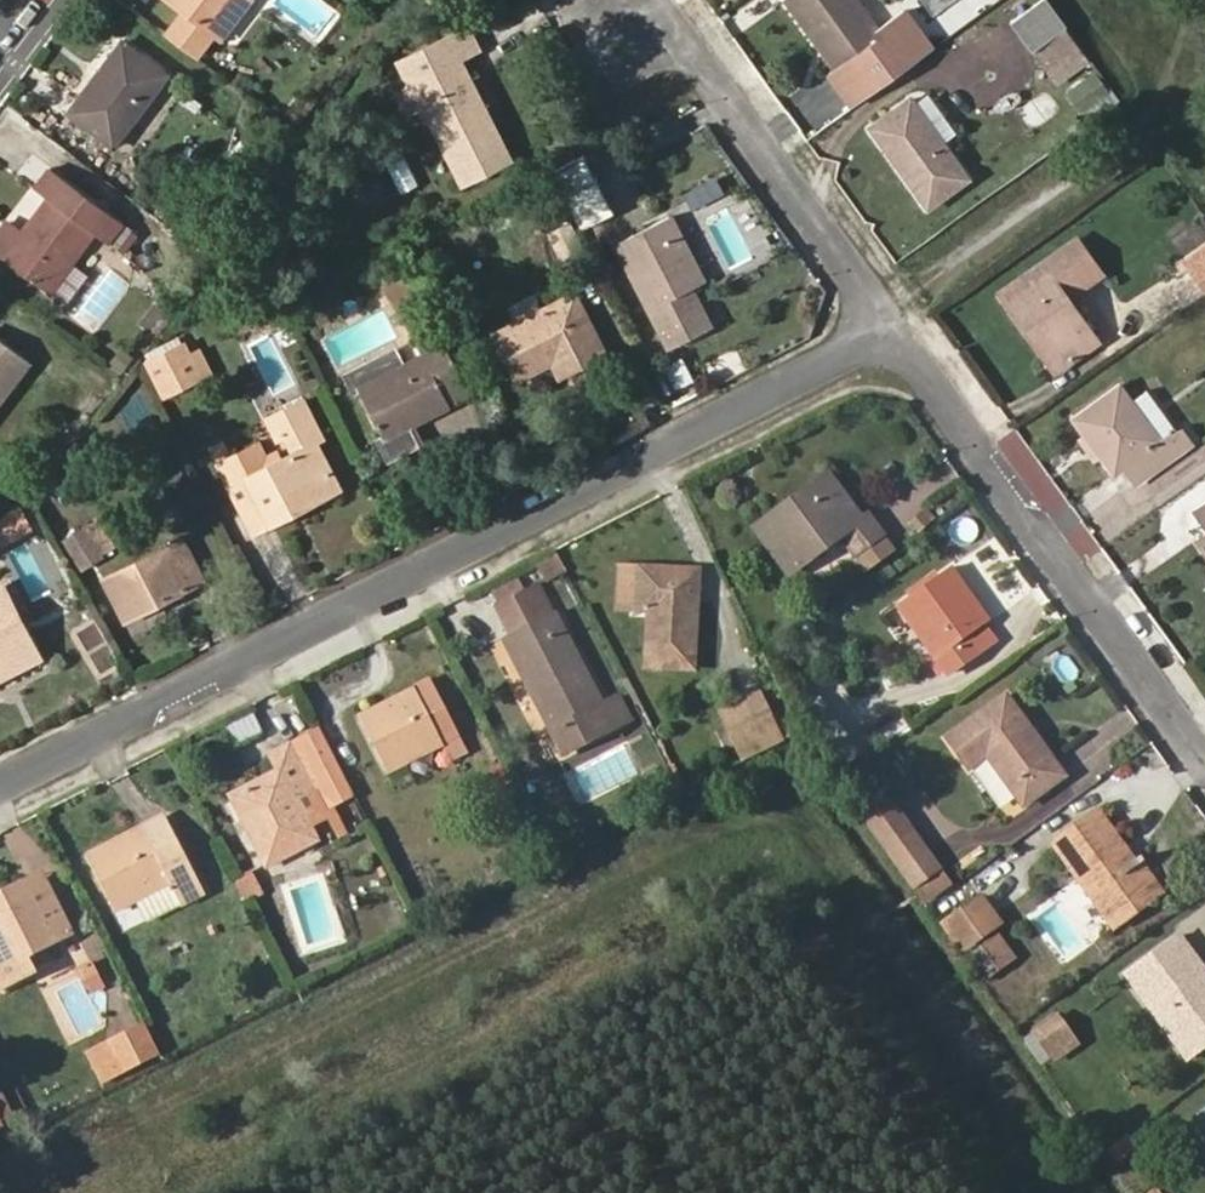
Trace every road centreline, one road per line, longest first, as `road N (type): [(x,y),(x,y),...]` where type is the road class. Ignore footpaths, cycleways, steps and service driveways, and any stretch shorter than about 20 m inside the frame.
road 1 (residential): [(893,334),(0,785)]
road 2 (residential): [(1204,759),(893,334)]
road 3 (residential): [(893,334),(683,47),(627,0)]

